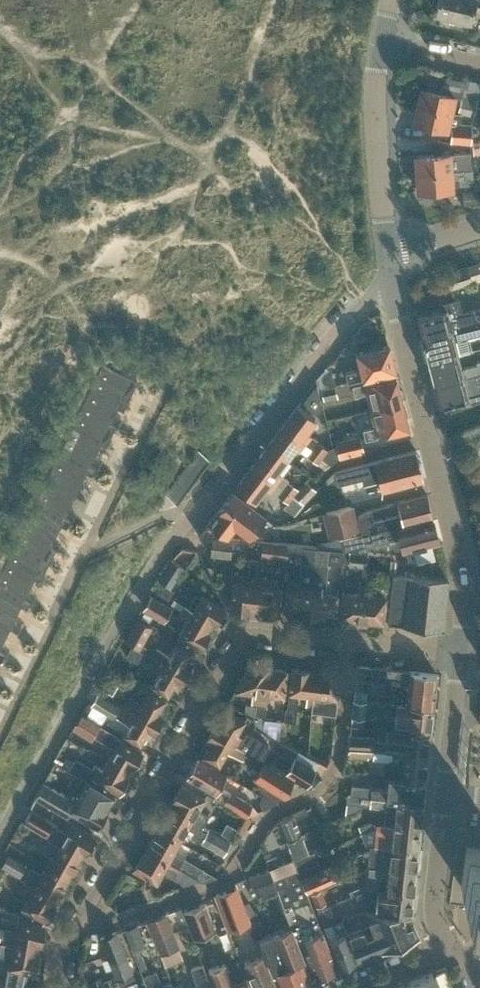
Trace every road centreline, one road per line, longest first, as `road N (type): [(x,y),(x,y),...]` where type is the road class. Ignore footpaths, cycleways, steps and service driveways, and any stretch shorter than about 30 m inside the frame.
road 1 (residential): [(0,835),(178,533),(351,316),(375,293),(393,290)]
road 2 (residential): [(461,655),(243,636),(92,893),(63,952),(62,987)]
road 3 (residential): [(461,655),(464,580),(393,290)]
road 4 (residential): [(346,987),(448,949),(434,898),(445,793)]
road 5 (residential): [(388,252),(376,115),(381,42)]
road 6 (residential): [(445,793),(461,655)]

